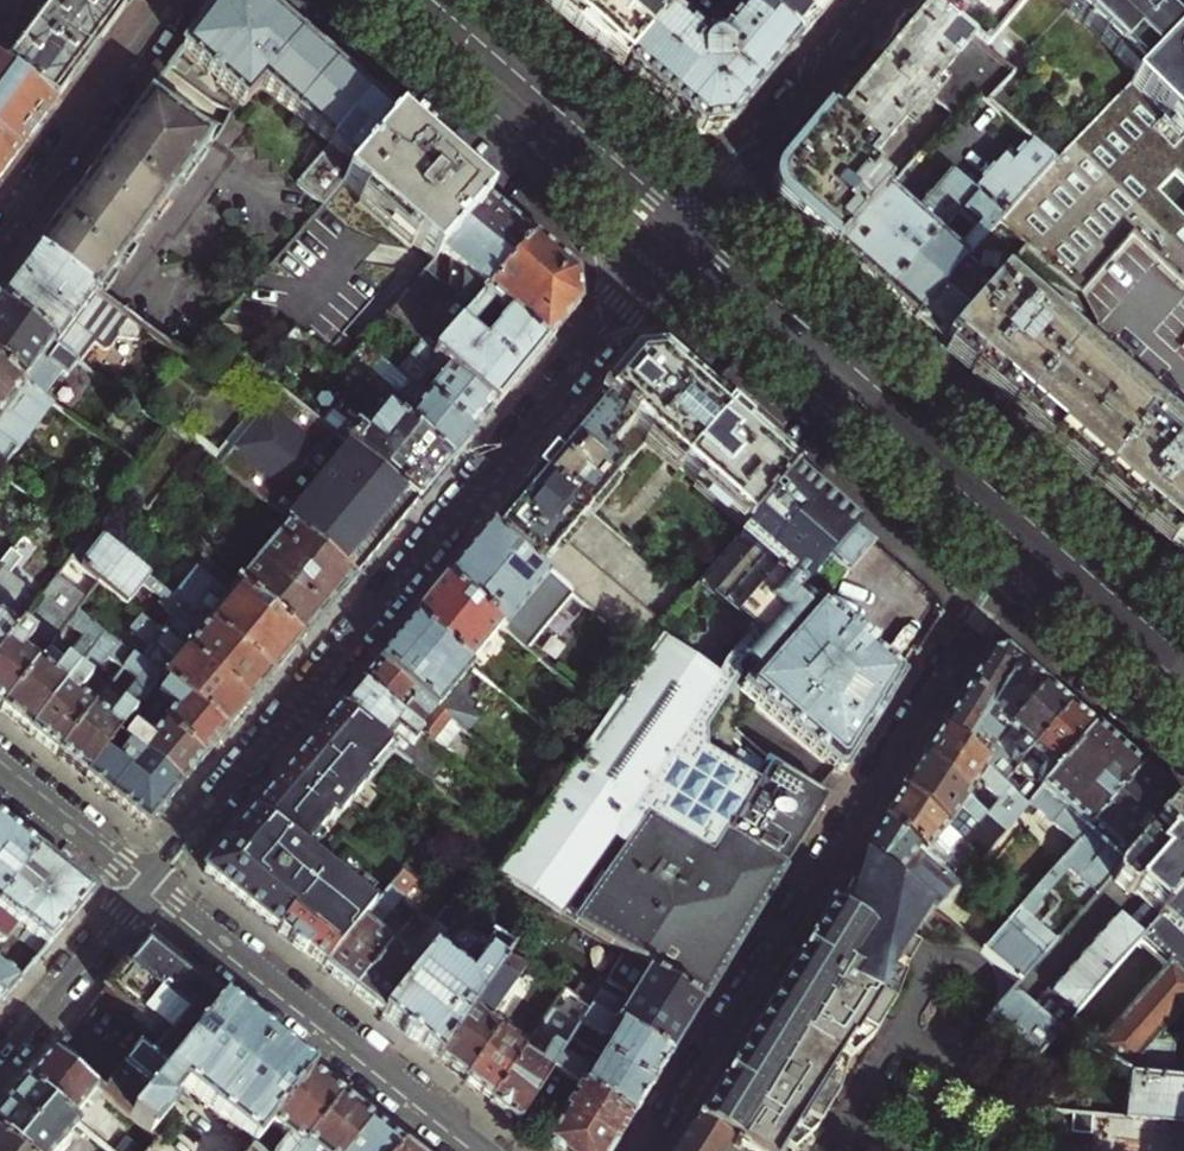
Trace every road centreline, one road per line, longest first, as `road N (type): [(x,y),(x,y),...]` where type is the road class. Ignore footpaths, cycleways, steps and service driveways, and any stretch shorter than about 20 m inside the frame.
road 1 (residential): [(663,263),(145,883)]
road 2 (residential): [(644,1150),(1010,563)]
road 3 (secondary): [(663,263),(1010,563)]
road 4 (secondary): [(1036,529),(693,227)]
road 5 (residential): [(483,1150),(145,883)]
road 6 (secondary): [(363,0),(663,263)]
road 7 (secondary): [(693,227),(430,0)]
road 8 (residential): [(175,0),(0,237)]
road 9 (residential): [(693,227),(878,0)]
road 10 (secondary): [(1010,563),(1183,717)]
road 11 (residential): [(145,883),(0,1059)]
road 12 (secondary): [(1183,657),(1036,529)]
road 13 (residential): [(0,770),(145,883)]

